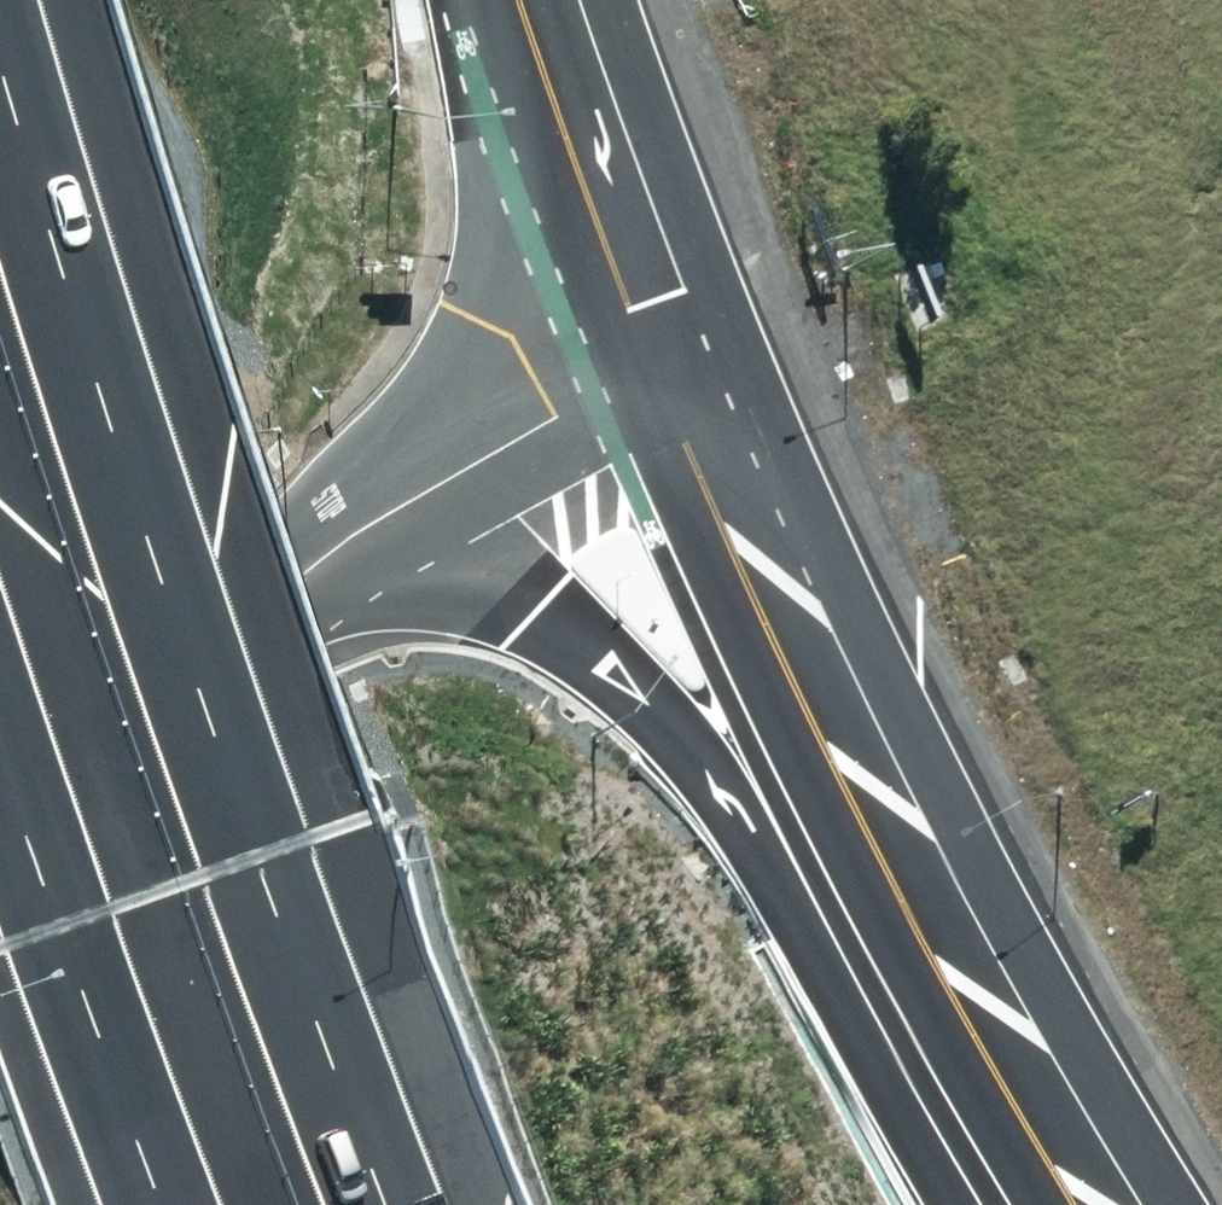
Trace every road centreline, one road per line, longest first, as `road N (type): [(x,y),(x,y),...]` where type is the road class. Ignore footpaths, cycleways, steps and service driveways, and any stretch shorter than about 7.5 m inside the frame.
road 1 (motorway): [(0,95),(256,889),(383,1204)]
road 2 (primary): [(910,907),(576,650),(527,619),(344,539)]
road 3 (primary): [(910,907),(680,355)]
road 4 (motorway): [(167,1204),(0,750)]
road 5 (secondary): [(0,741),(344,539)]
road 6 (secondary): [(344,539),(680,355)]
road 7 (primary): [(680,355),(560,0)]
road 8 (primary): [(1076,1204),(910,907)]

